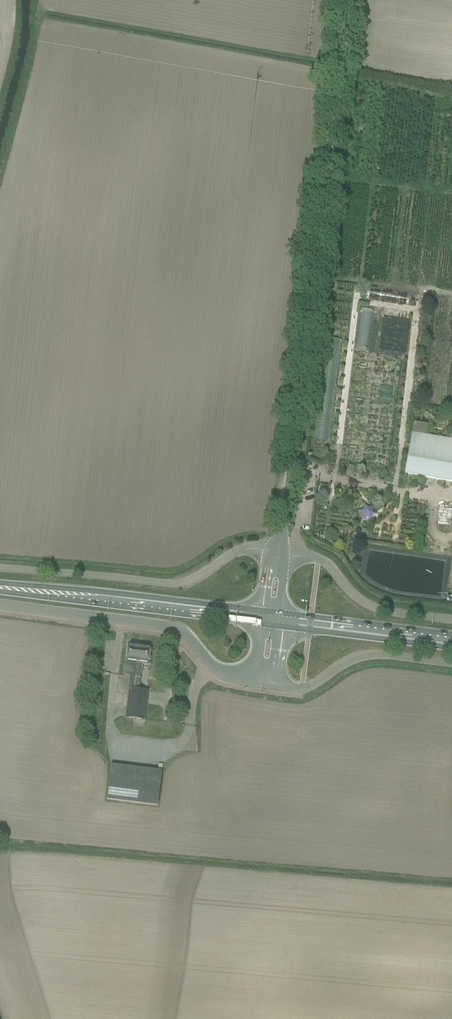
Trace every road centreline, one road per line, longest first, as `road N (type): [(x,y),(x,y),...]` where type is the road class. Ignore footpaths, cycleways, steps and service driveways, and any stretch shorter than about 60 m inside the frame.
road 1 (unclassified): [(279,553),(349,0)]
road 2 (unclassified): [(279,553),(243,549),(194,578),(165,584),(0,569)]
road 3 (unclassified): [(264,680),(226,675),(165,625),(0,605)]
road 4 (primary): [(262,618),(0,588)]
road 5 (unclassified): [(451,663),(379,653),(309,687),(264,680)]
road 6 (unclassified): [(451,621),(364,603),(327,563),(279,553)]
road 7 (primary): [(451,642),(280,621)]

